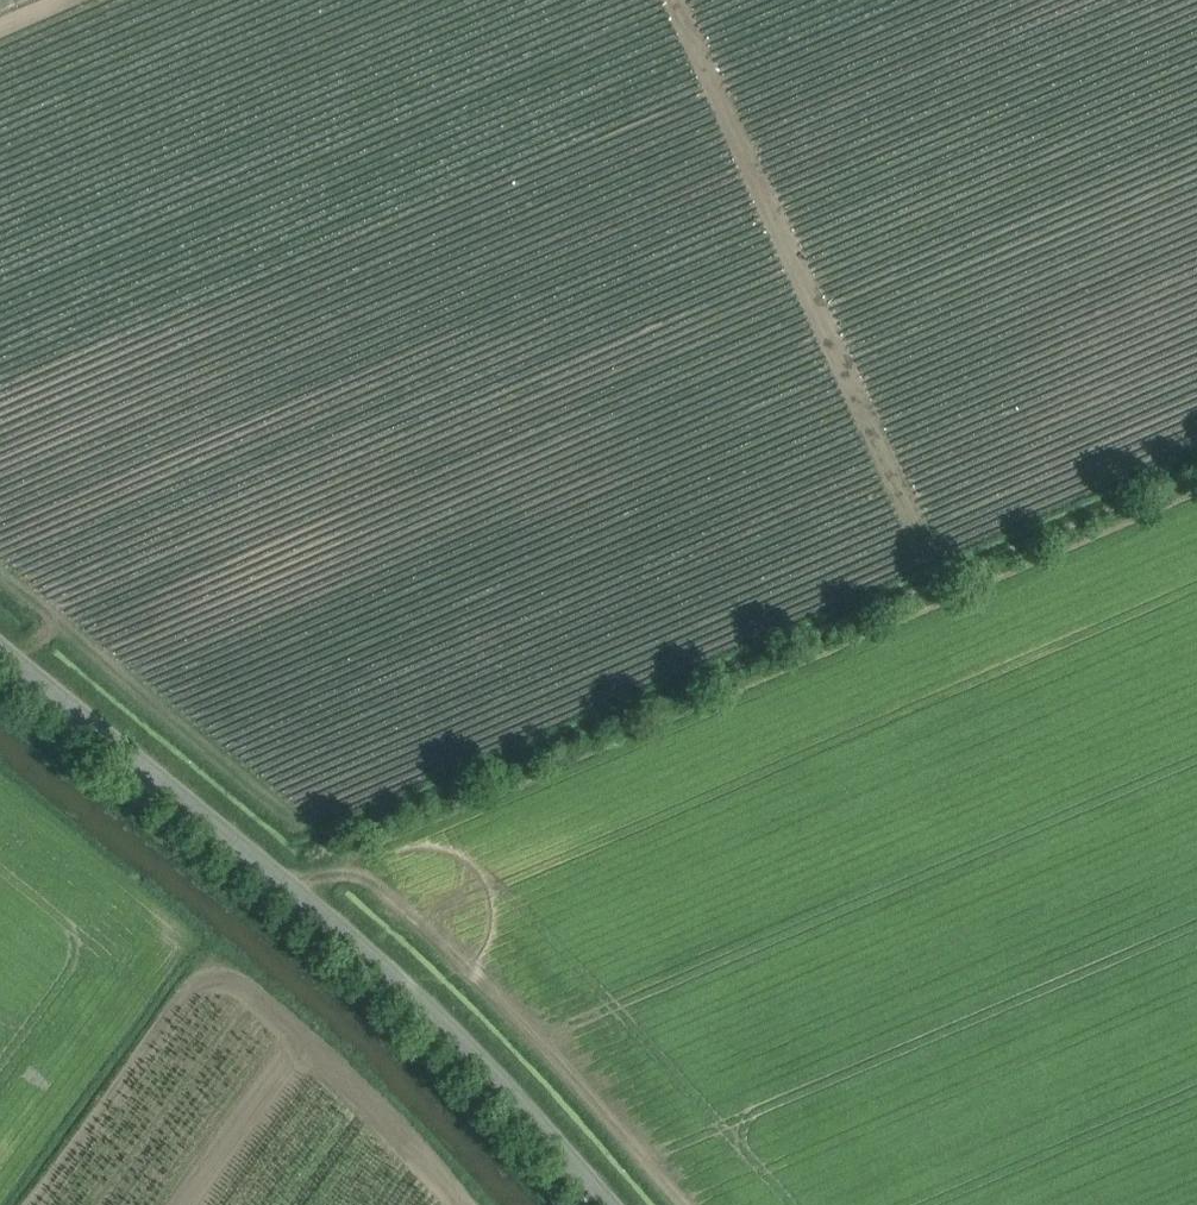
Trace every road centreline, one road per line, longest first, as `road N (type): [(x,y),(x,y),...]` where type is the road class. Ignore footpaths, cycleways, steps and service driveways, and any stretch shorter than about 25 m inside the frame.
road 1 (unclassified): [(611,1204),(497,1073),(247,849),(0,645)]

